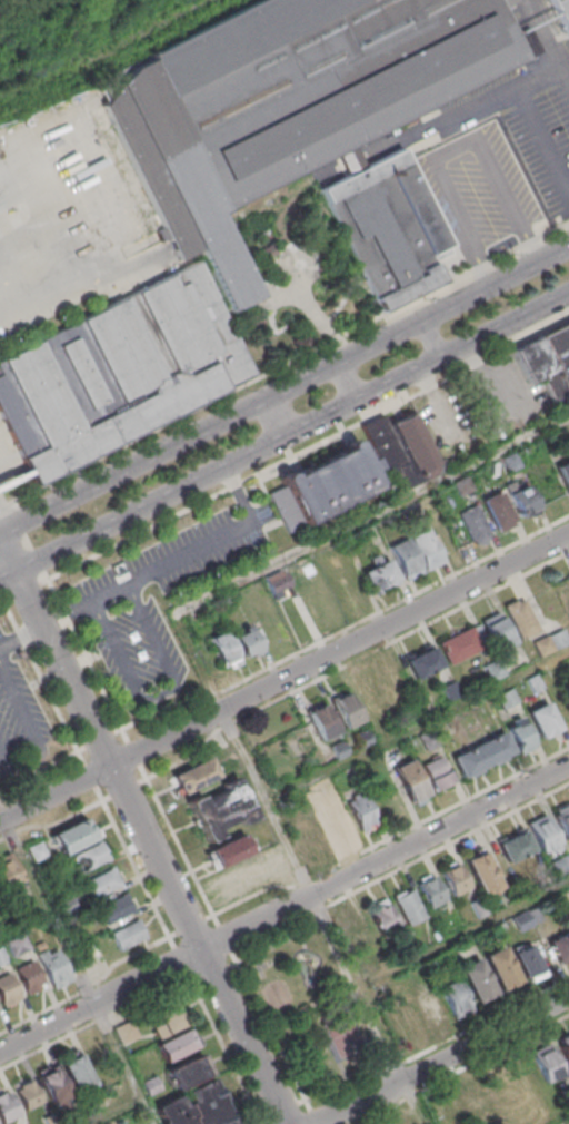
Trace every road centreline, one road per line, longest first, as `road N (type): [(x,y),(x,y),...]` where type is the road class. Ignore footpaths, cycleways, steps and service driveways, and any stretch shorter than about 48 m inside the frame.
road 1 (residential): [(292,1123),(0,538)]
road 2 (residential): [(568,535),(0,822)]
road 3 (tertiary): [(568,252),(0,538)]
road 4 (residential): [(568,767),(0,1053)]
road 5 (tertiary): [(18,570),(568,292)]
road 6 (residential): [(568,996),(317,1123)]

